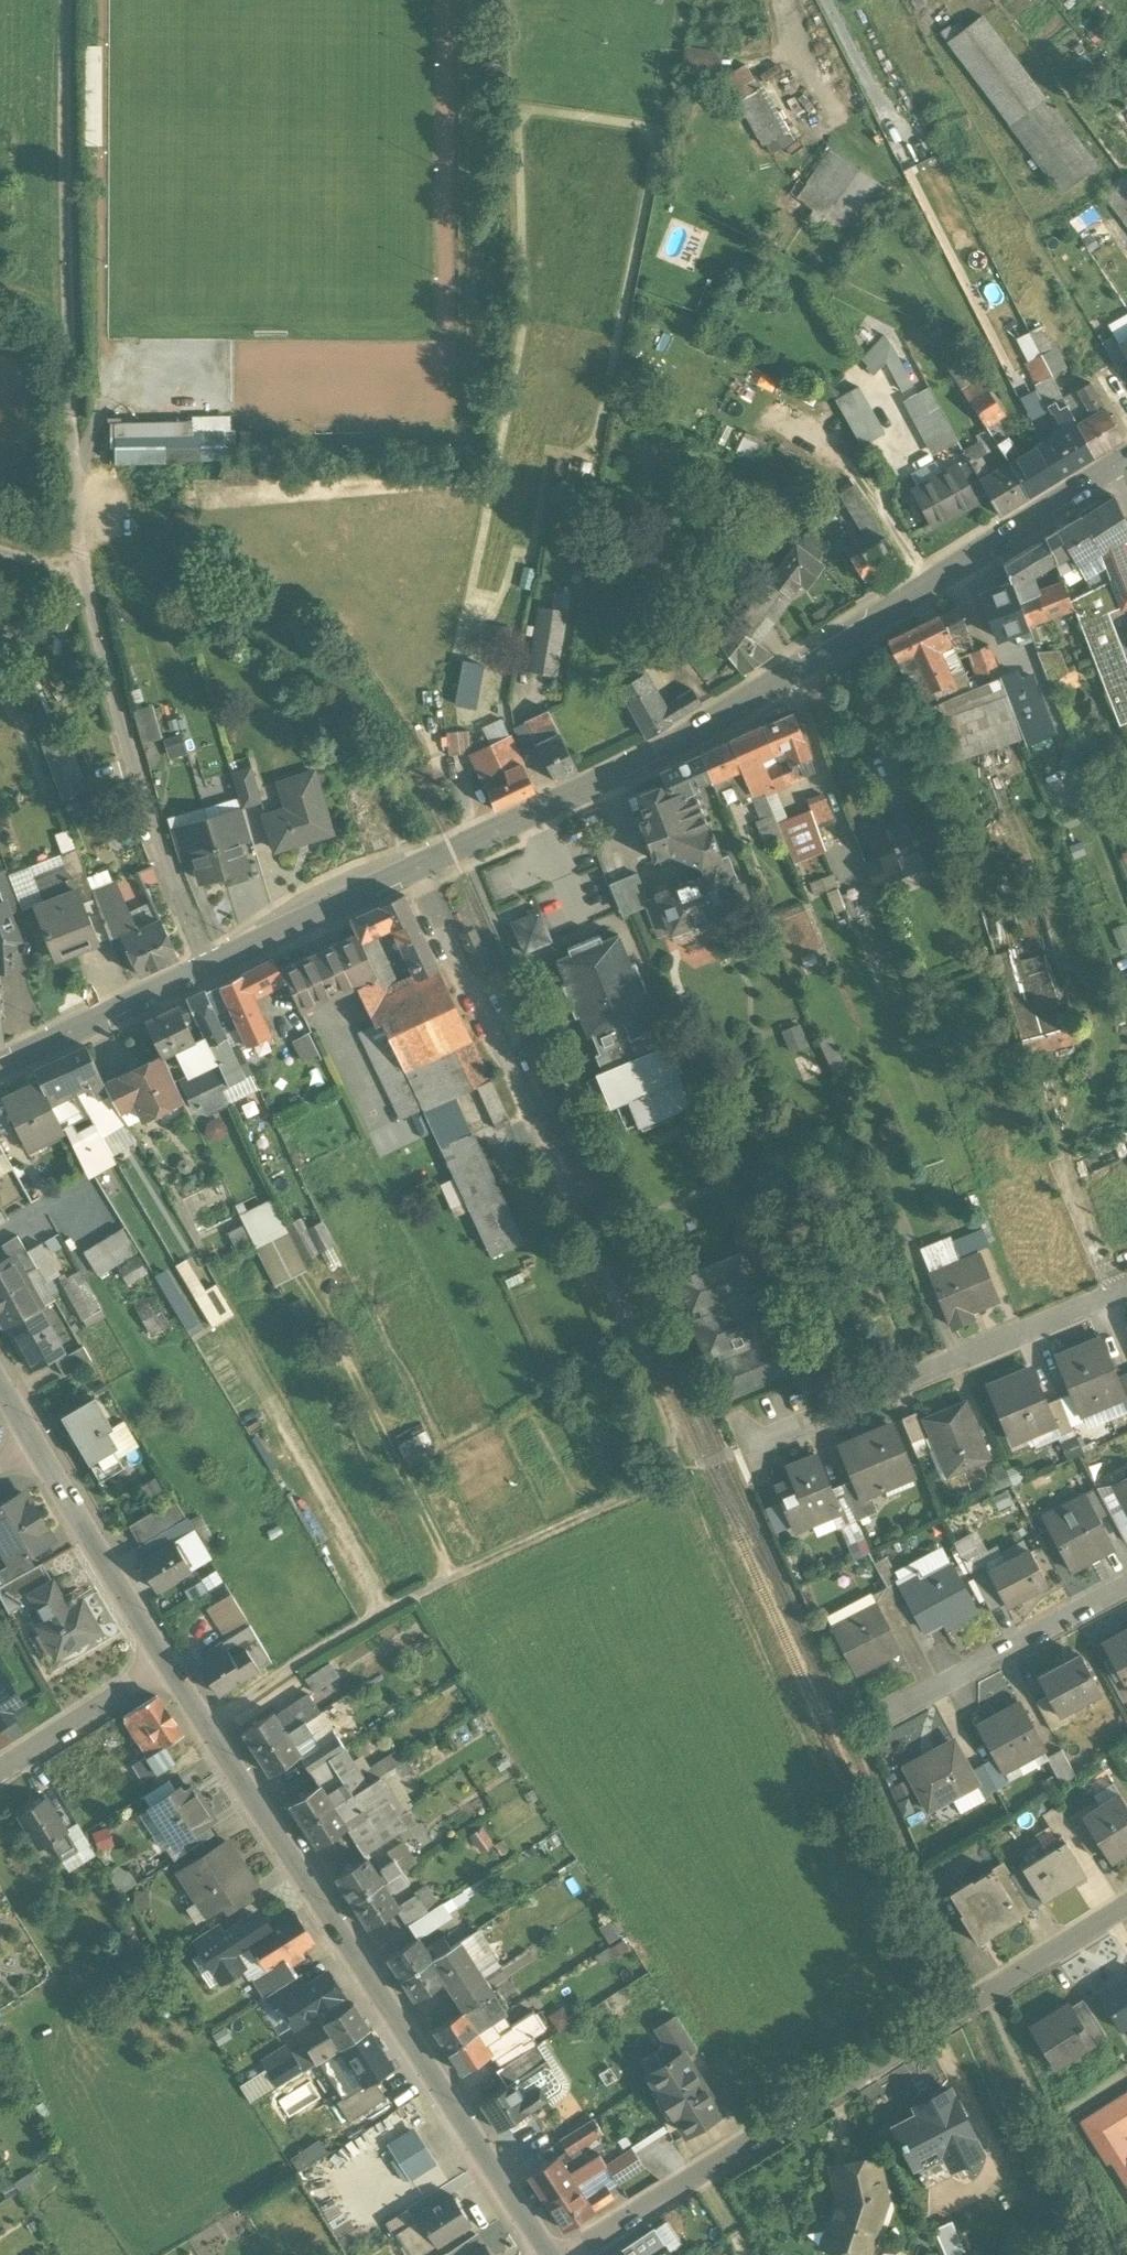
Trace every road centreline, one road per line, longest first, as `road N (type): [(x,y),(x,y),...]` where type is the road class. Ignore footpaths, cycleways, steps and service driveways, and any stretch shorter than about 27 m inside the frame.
road 1 (tertiary): [(1116,466),(638,762),(0,1067)]
road 2 (tertiary): [(549,2254),(165,1664)]
road 3 (residential): [(573,2254),(1126,1909)]
road 4 (track): [(679,1472),(935,2029)]
road 5 (track): [(679,1472),(441,1584),(312,1653),(205,1726)]
road 6 (track): [(74,457),(67,0)]
road 7 (residential): [(1126,1290),(751,1442)]
road 8 (track): [(987,1998),(1114,2254)]
road 9 (tertiary): [(165,1664),(37,1444)]
road 10 (residential): [(0,1769),(165,1664)]
road 11 (residential): [(1126,1588),(960,1677)]
road 12 (track): [(634,1344),(665,1413),(679,1472)]

